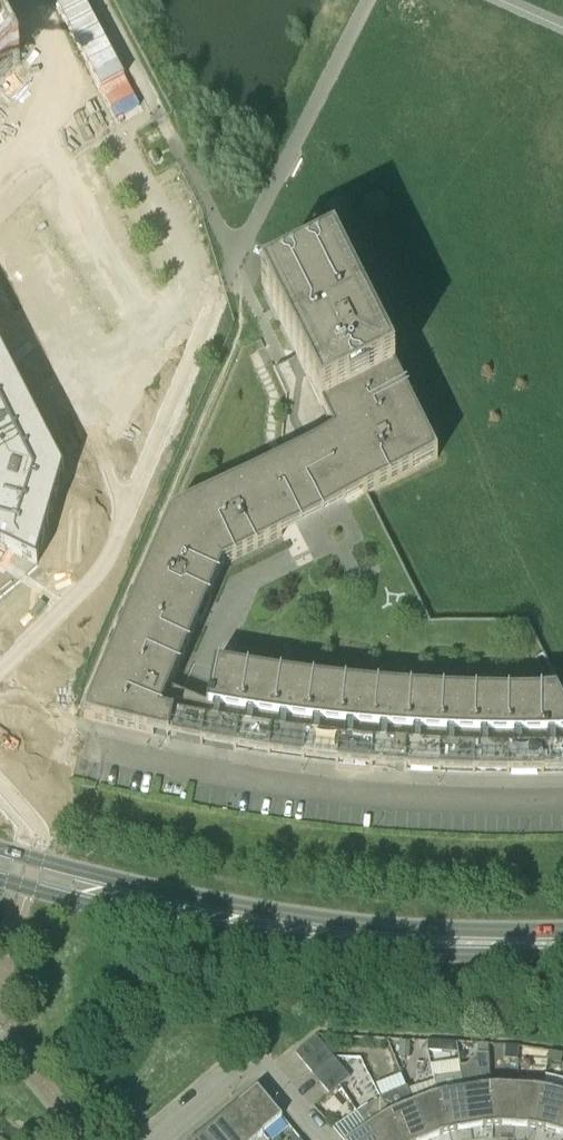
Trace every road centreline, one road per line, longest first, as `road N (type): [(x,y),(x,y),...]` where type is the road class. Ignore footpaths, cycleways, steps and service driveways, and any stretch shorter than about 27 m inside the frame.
road 1 (residential): [(562,798),(319,789),(168,766),(0,718)]
road 2 (secondary): [(0,864),(263,923),(420,941),(552,944)]
road 3 (residential): [(324,1139),(265,1068),(251,1064),(153,1139)]

